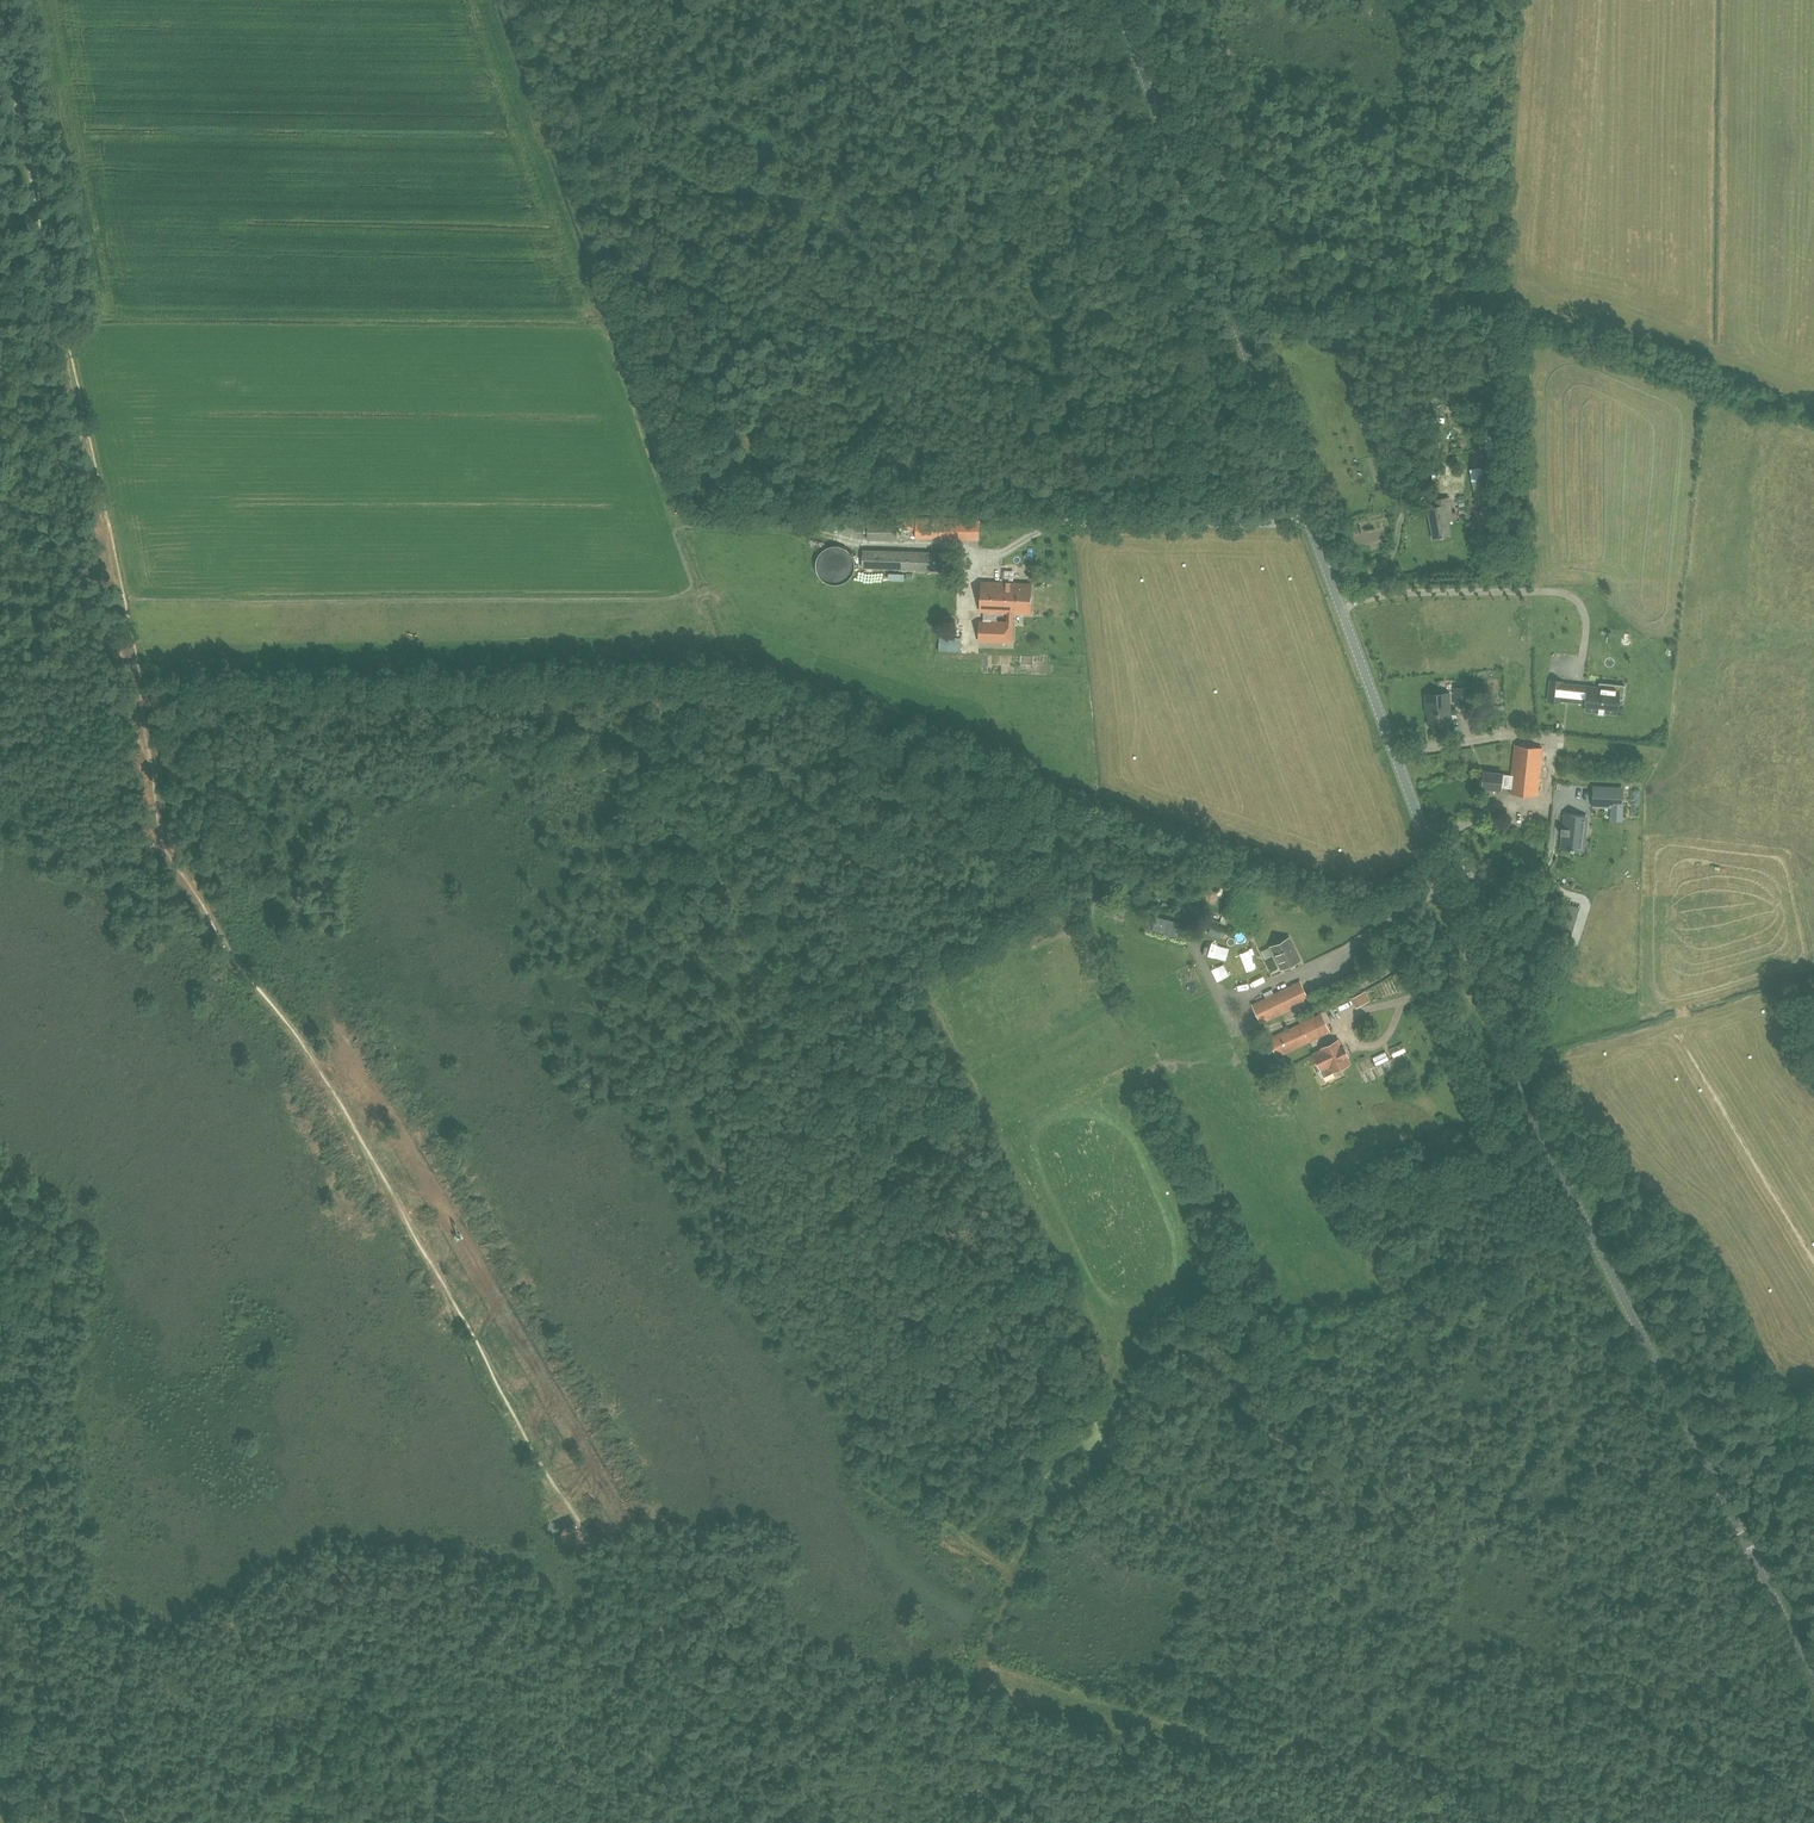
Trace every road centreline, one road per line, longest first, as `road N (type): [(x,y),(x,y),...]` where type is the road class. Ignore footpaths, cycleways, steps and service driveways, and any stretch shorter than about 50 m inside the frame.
road 1 (tertiary): [(1813,1684),(1523,1103),(1114,0)]
road 2 (track): [(25,152),(0,8)]

